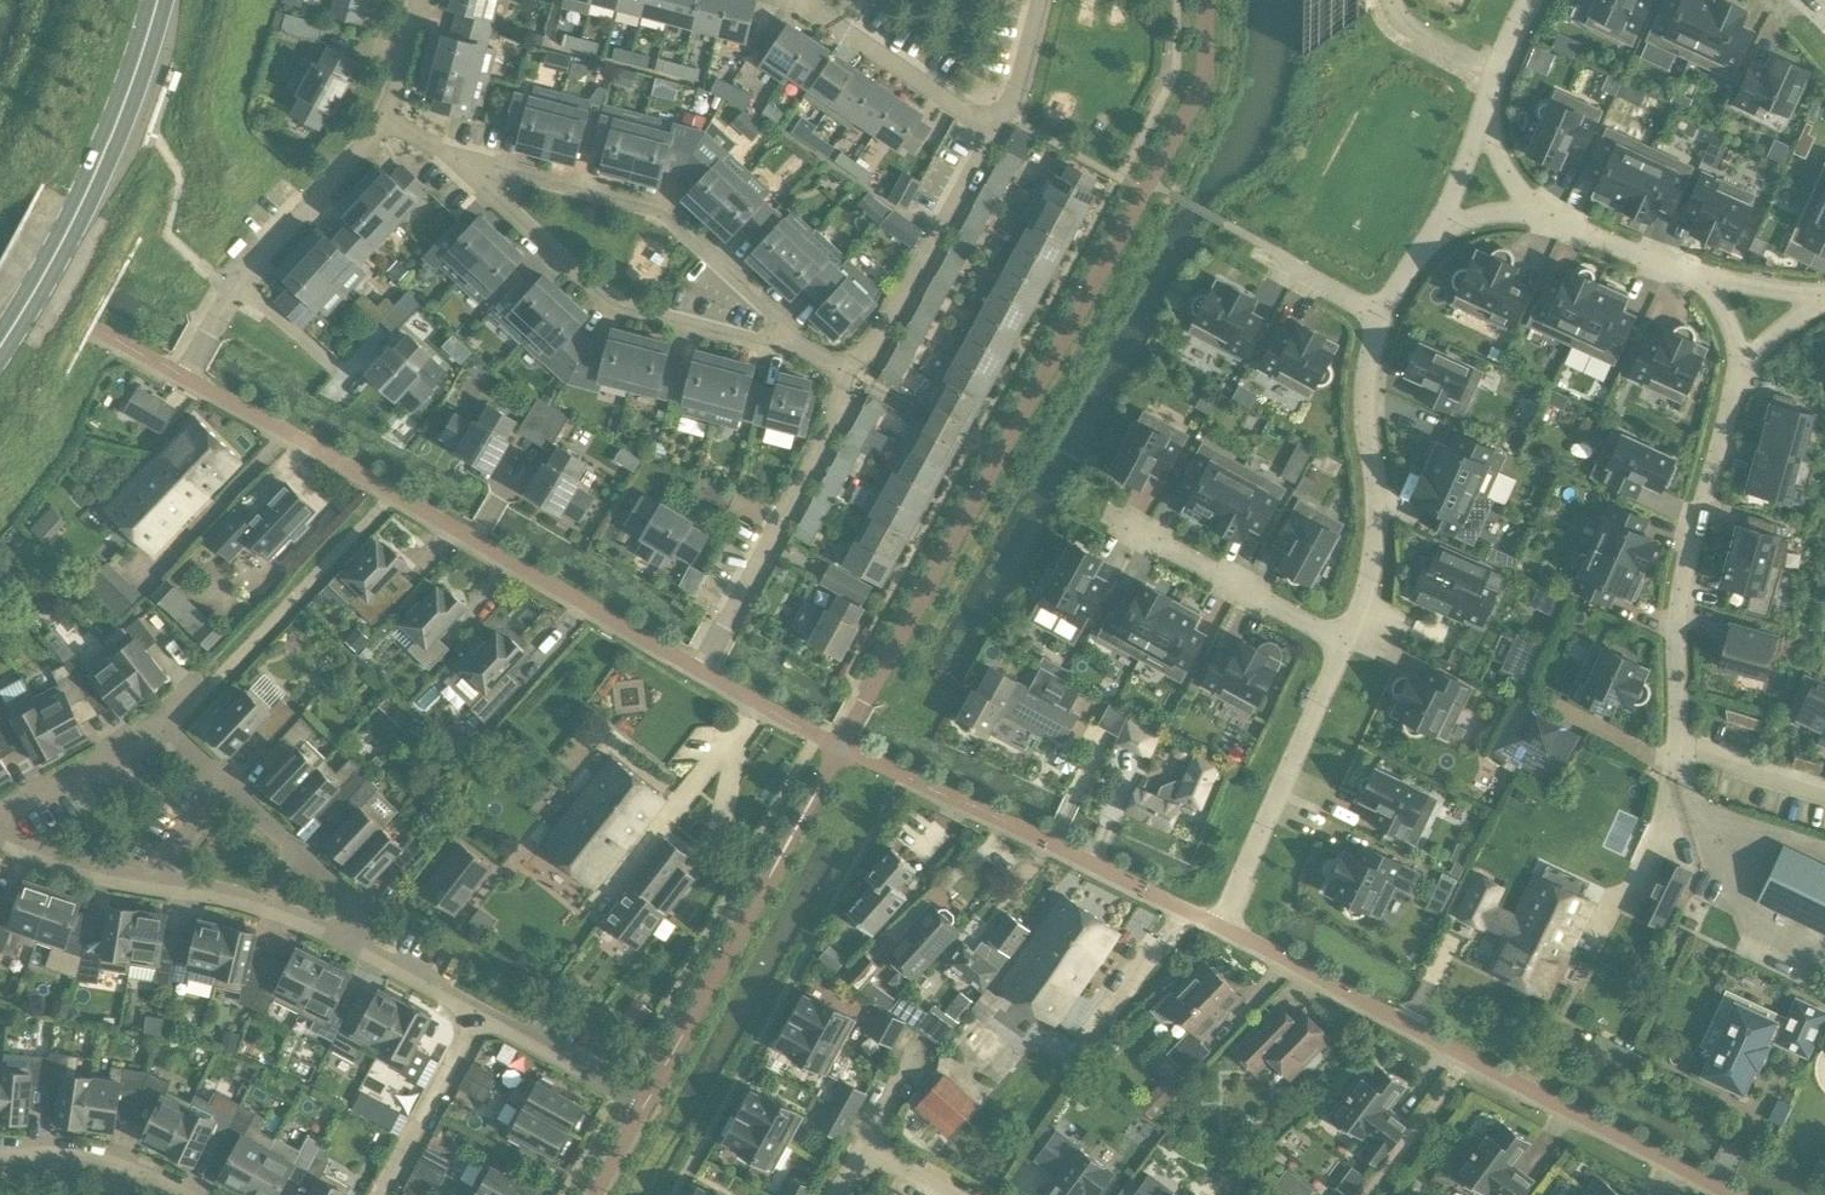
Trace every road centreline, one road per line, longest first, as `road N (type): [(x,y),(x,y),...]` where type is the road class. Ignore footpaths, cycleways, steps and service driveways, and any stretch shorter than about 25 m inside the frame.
road 1 (residential): [(700,673),(190,379)]
road 2 (residential): [(1730,1194),(1221,928)]
road 3 (residential): [(440,151),(608,302),(826,359)]
road 4 (residential): [(826,359),(658,210),(440,151)]
road 5 (residential): [(1742,365),(1680,604),(1678,741),(1669,778)]
road 6 (secondary): [(0,359),(142,102),(168,0)]
road 7 (secondary): [(148,0),(75,199),(0,328)]
road 8 (residential): [(340,937),(227,896),(71,862),(0,828)]
road 9 (residential): [(1344,644),(1369,590),(1378,515),(1366,413),(1381,315)]
road 10 (residential): [(1221,928),(933,790)]
road 11 (residential): [(1221,928),(1344,644)]
road 12 (residential): [(163,725),(355,898),(340,937)]
road 13 (residential): [(600,1194),(649,1107),(480,1018)]
road 14 (residential): [(860,381),(999,132)]
road 15 (residential): [(726,625),(860,381)]
road 16 (residential): [(1344,644),(1104,515)]
road 17 (residential): [(218,328),(240,286),(390,124)]
road 18 (residential): [(999,132),(806,0)]
road 19 (residential): [(379,1194),(480,1018)]
road 20 (residential): [(0,1153),(128,1166),(185,1194)]
road 21 (residential): [(1709,276),(1612,247),(1532,208)]
road 22 (residential): [(0,815),(163,725)]
road 23 (residential): [(480,1018),(340,937)]
road 24 (residential): [(1484,132),(1494,73),(1530,0)]
road 25 (residential): [(999,132),(1020,91),(1042,0)]
road 26 (residential): [(390,124),(422,0)]
road 27 (residential): [(1273,254),(1381,315)]

